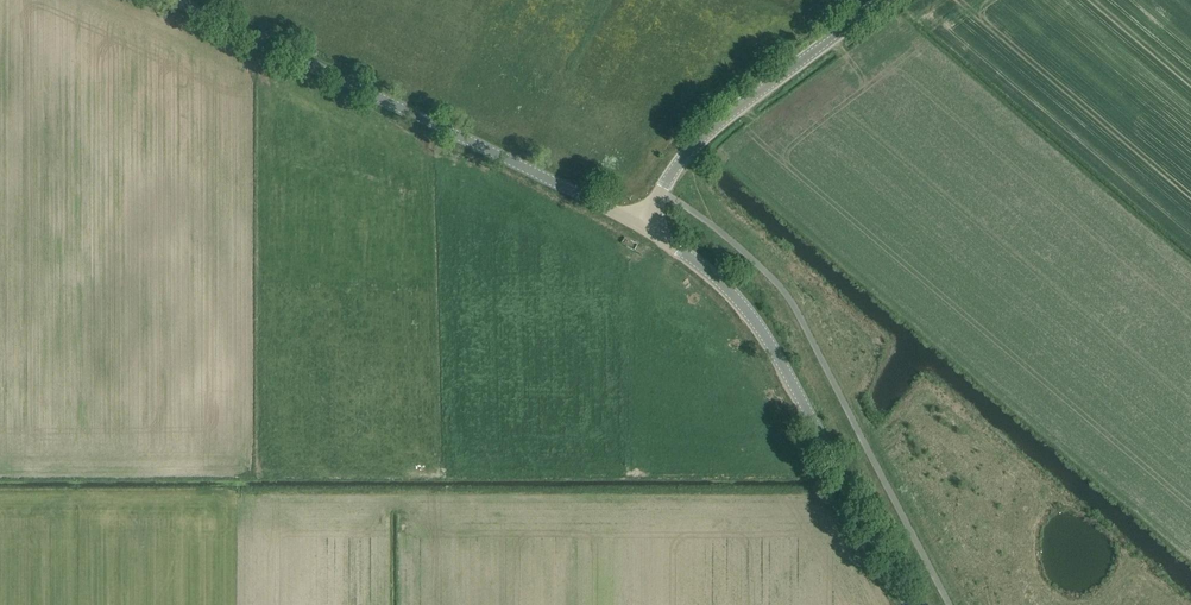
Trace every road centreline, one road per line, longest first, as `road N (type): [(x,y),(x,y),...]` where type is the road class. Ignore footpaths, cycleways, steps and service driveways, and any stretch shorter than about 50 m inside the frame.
road 1 (secondary): [(642,226),(176,0)]
road 2 (secondary): [(913,604),(767,339),(720,280),(642,226)]
road 3 (tertiary): [(642,226),(677,167),(715,127),(885,0)]

